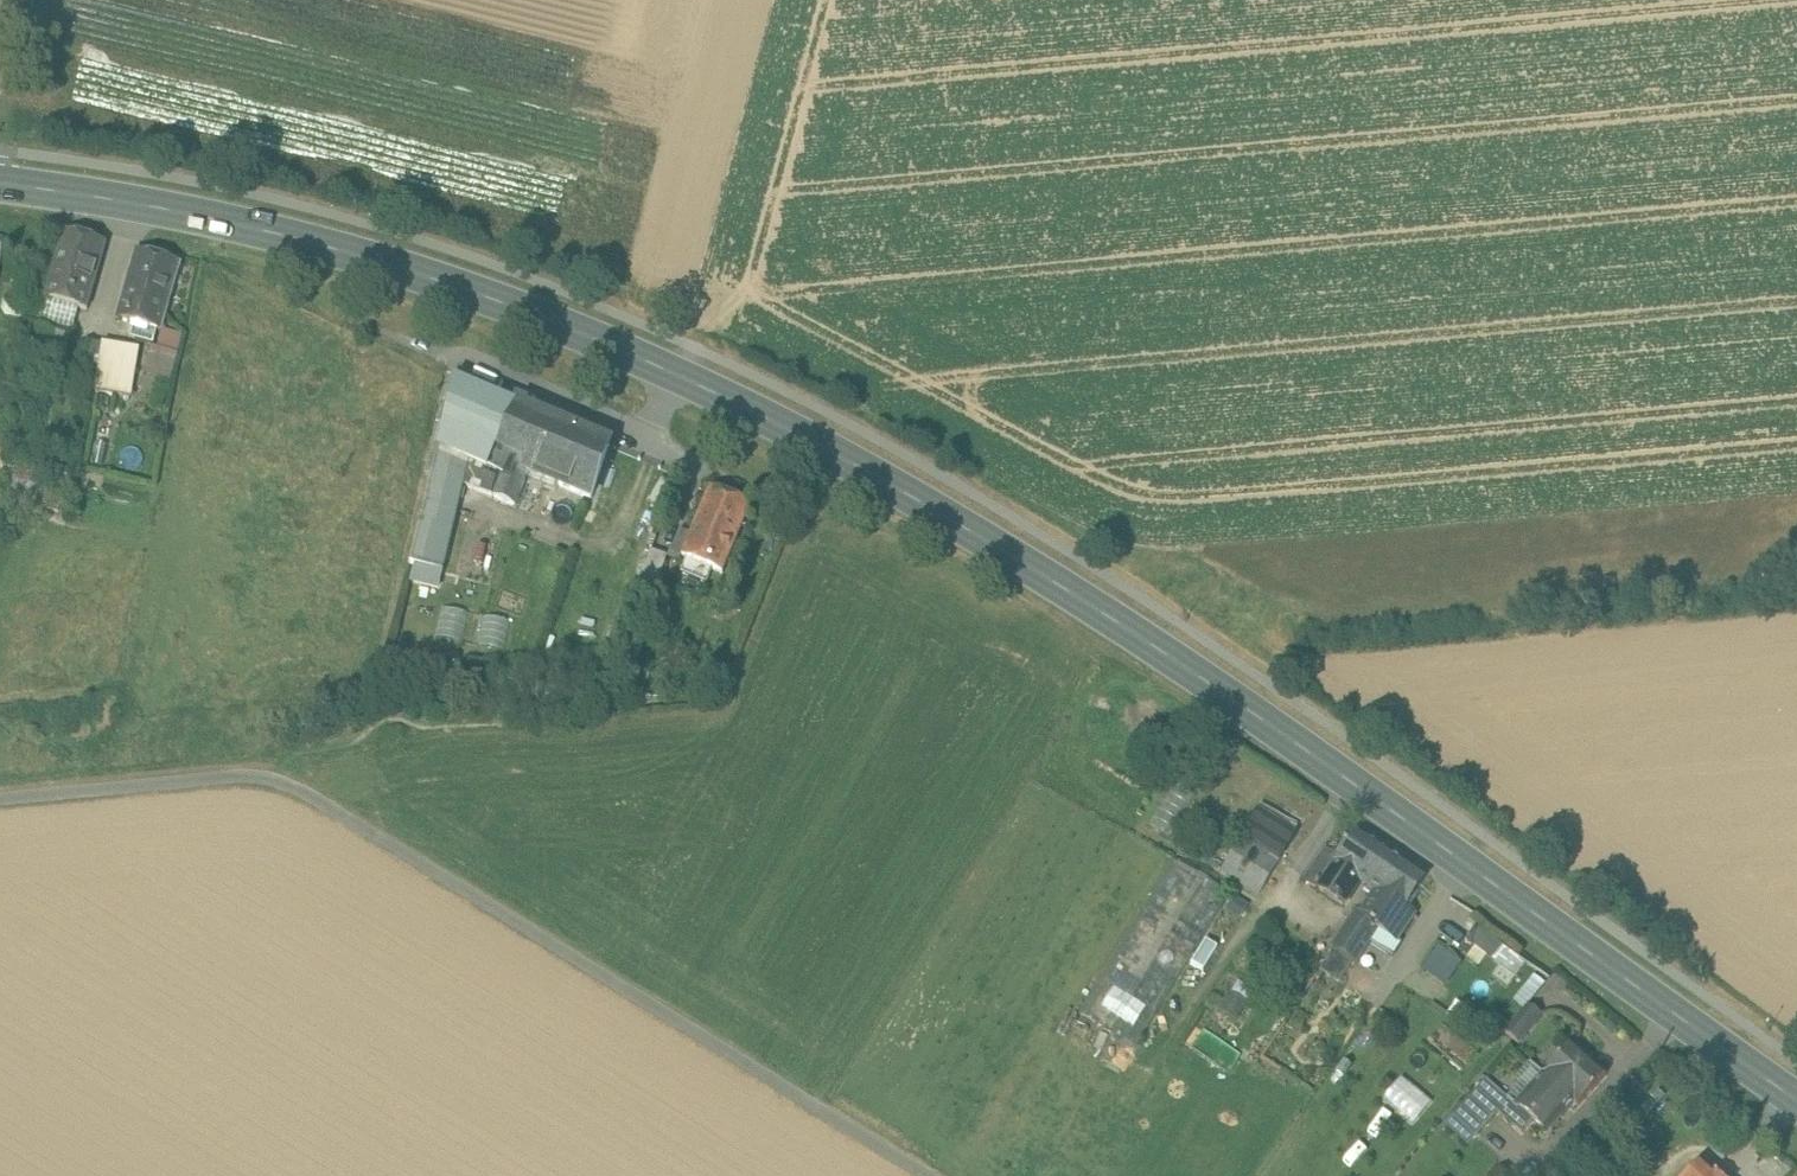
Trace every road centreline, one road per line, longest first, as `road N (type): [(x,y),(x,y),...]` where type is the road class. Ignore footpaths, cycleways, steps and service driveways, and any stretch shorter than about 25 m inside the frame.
road 1 (primary): [(1796,1099),(1055,580),(757,413),(550,320),(419,272),(193,214),(0,184)]
road 2 (track): [(931,1175),(270,775),(0,796)]

